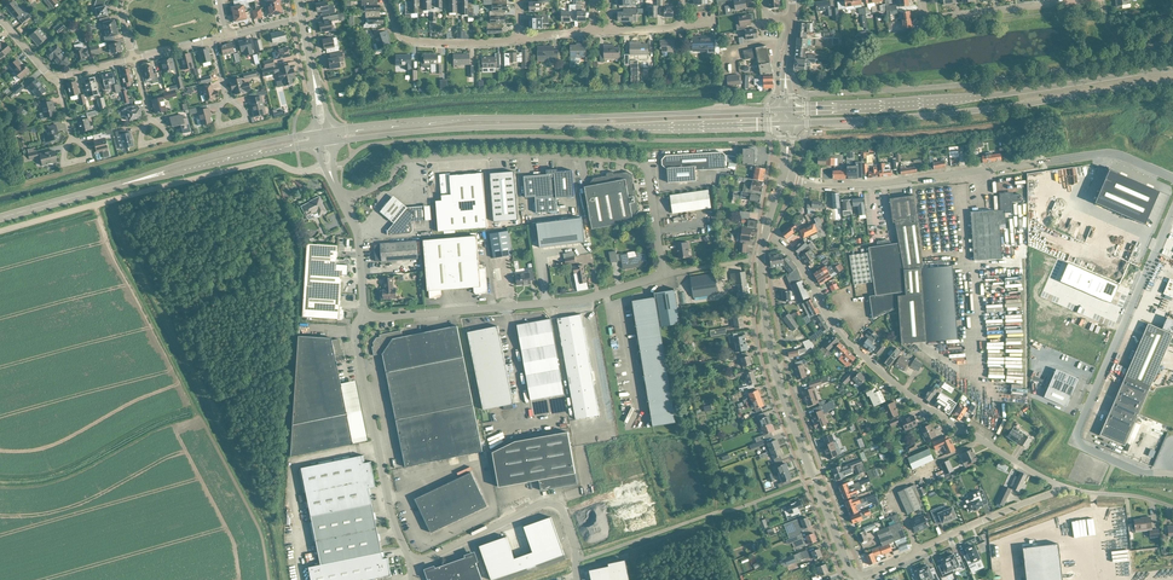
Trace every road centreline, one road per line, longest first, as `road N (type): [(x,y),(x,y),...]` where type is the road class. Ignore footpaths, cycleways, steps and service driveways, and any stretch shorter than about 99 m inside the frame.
road 1 (unclassified): [(343,200),(383,184),(411,156),(635,159),(648,174),(663,274)]
road 2 (track): [(284,579),(276,533),(128,253),(113,200)]
road 3 (residential): [(1065,487),(882,372),(839,333),(797,260),(766,234)]
road 4 (unclassified): [(860,576),(850,571),(781,390),(765,308),(766,234)]
road 5 (unclassified): [(1172,212),(1078,437),(1086,449),(1131,469),(1172,475)]
road 6 (secondary): [(377,134),(724,121)]
road 7 (unclassified): [(0,231),(257,163),(329,167)]
road 8 (secondary): [(842,118),(985,110),(1167,80)]
road 9 (unclassified): [(363,316),(583,300),(663,274)]
road 10 (residential): [(783,178),(848,188),(1042,162)]
road 11 (unclassified): [(411,565),(389,508),(356,335),(363,316)]
road 12 (unclassified): [(411,565),(546,503),(564,511),(578,579)]
road 13 (residential): [(860,576),(1065,487)]
road 14 (secondary): [(308,137),(125,184)]
road 15 (secondary): [(125,184),(309,145)]
road 16 (residential): [(925,15),(1086,0)]
road 17 (residential): [(388,0),(410,41),(519,39)]
road 18 (unclassified): [(1042,162),(1114,154),(1172,179)]
road 19 (secondary): [(8,216),(125,184)]

